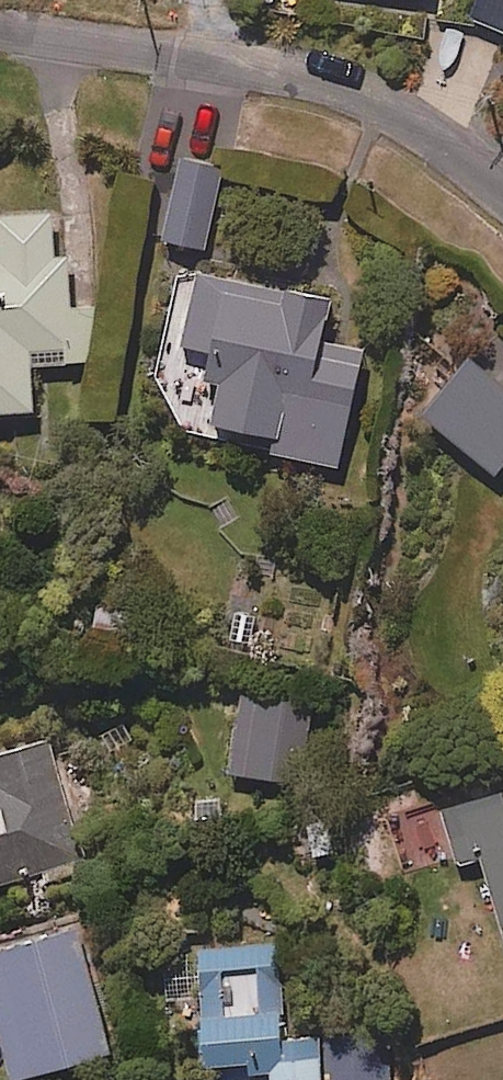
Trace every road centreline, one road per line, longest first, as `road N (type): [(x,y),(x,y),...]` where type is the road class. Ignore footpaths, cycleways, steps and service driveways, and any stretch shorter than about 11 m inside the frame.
road 1 (residential): [(502,194),(405,121),(319,80),(0,21)]

